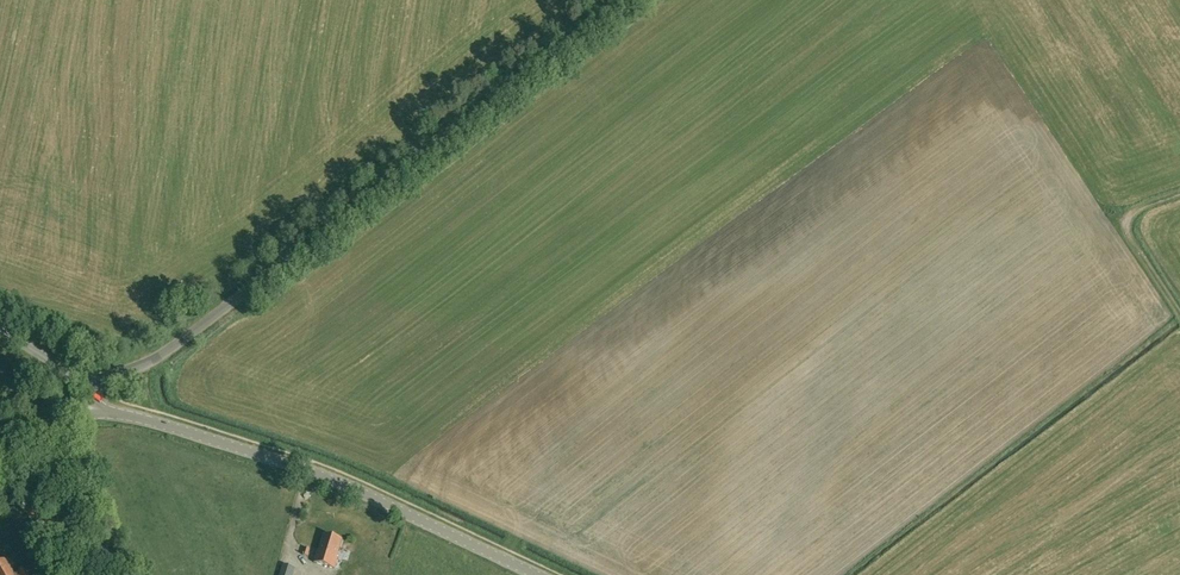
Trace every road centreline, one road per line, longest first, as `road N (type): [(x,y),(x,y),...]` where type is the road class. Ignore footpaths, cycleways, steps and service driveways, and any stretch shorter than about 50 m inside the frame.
road 1 (unclassified): [(87,386),(157,358),(624,0)]
road 2 (tertiary): [(537,574),(326,479),(153,422),(93,413)]

